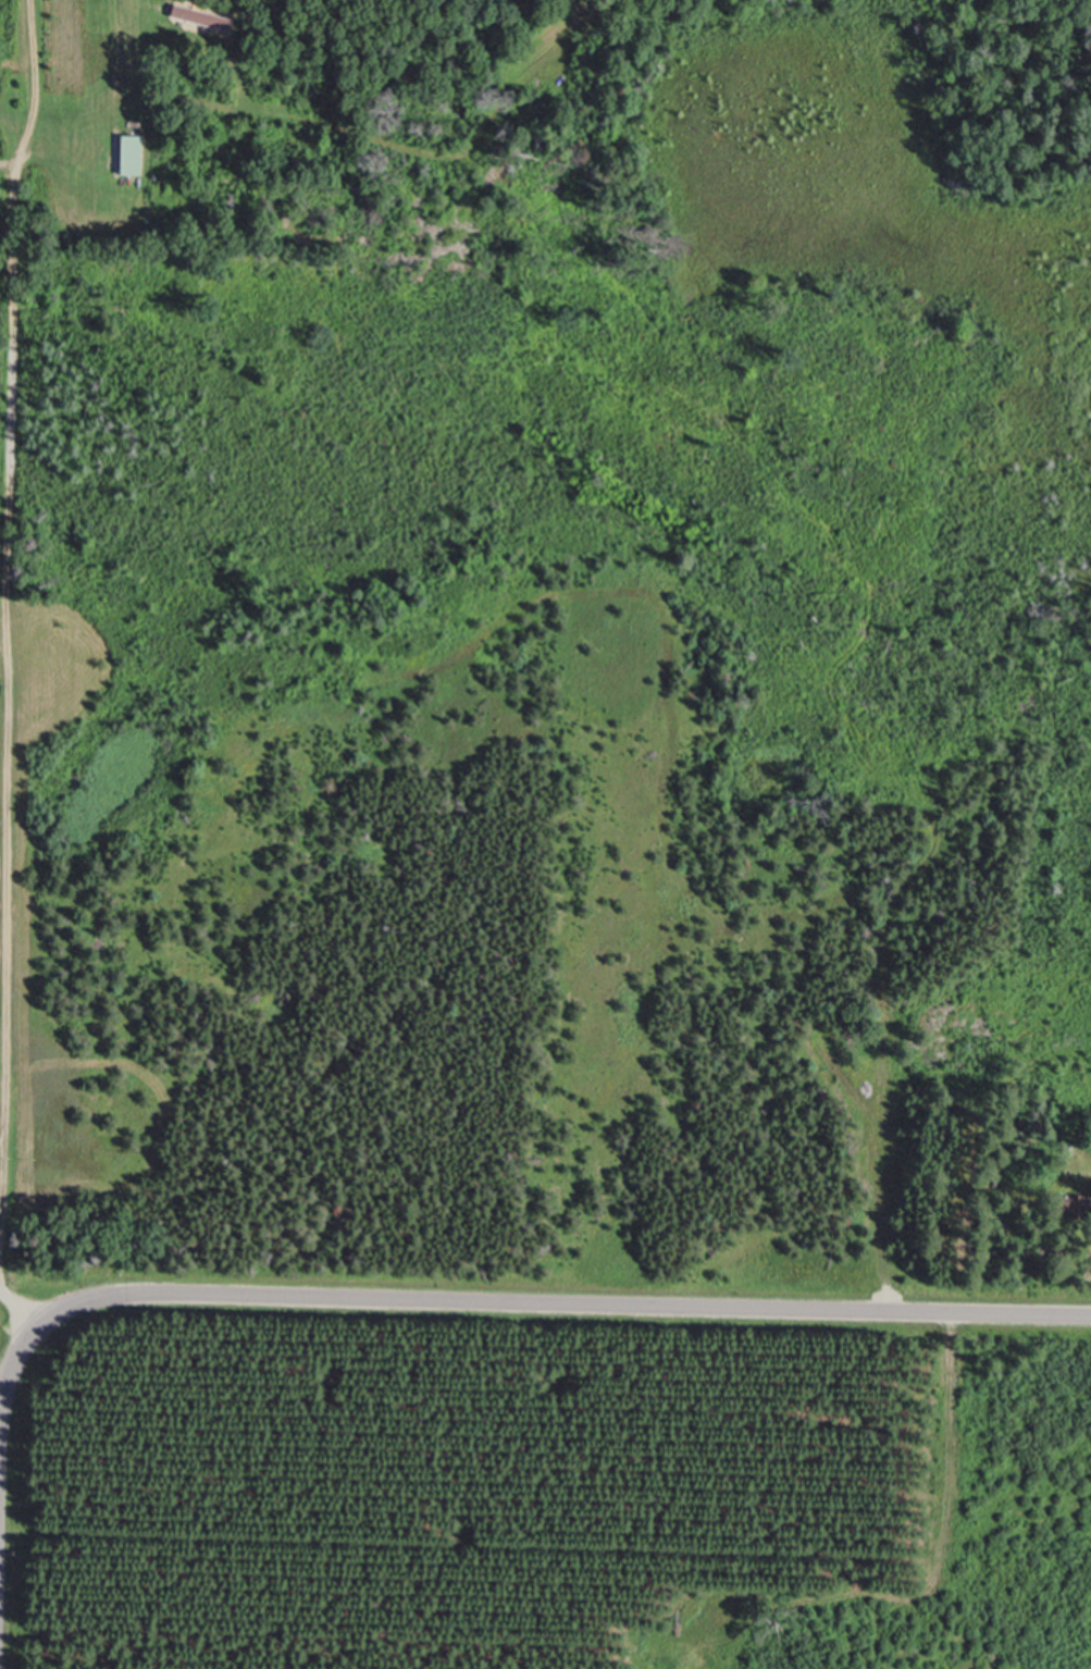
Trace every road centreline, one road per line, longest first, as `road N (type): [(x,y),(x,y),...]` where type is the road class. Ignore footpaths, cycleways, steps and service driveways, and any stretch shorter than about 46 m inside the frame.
road 1 (tertiary): [(0,1406),(25,1336),(61,1306),(104,1290),(1090,1313)]

